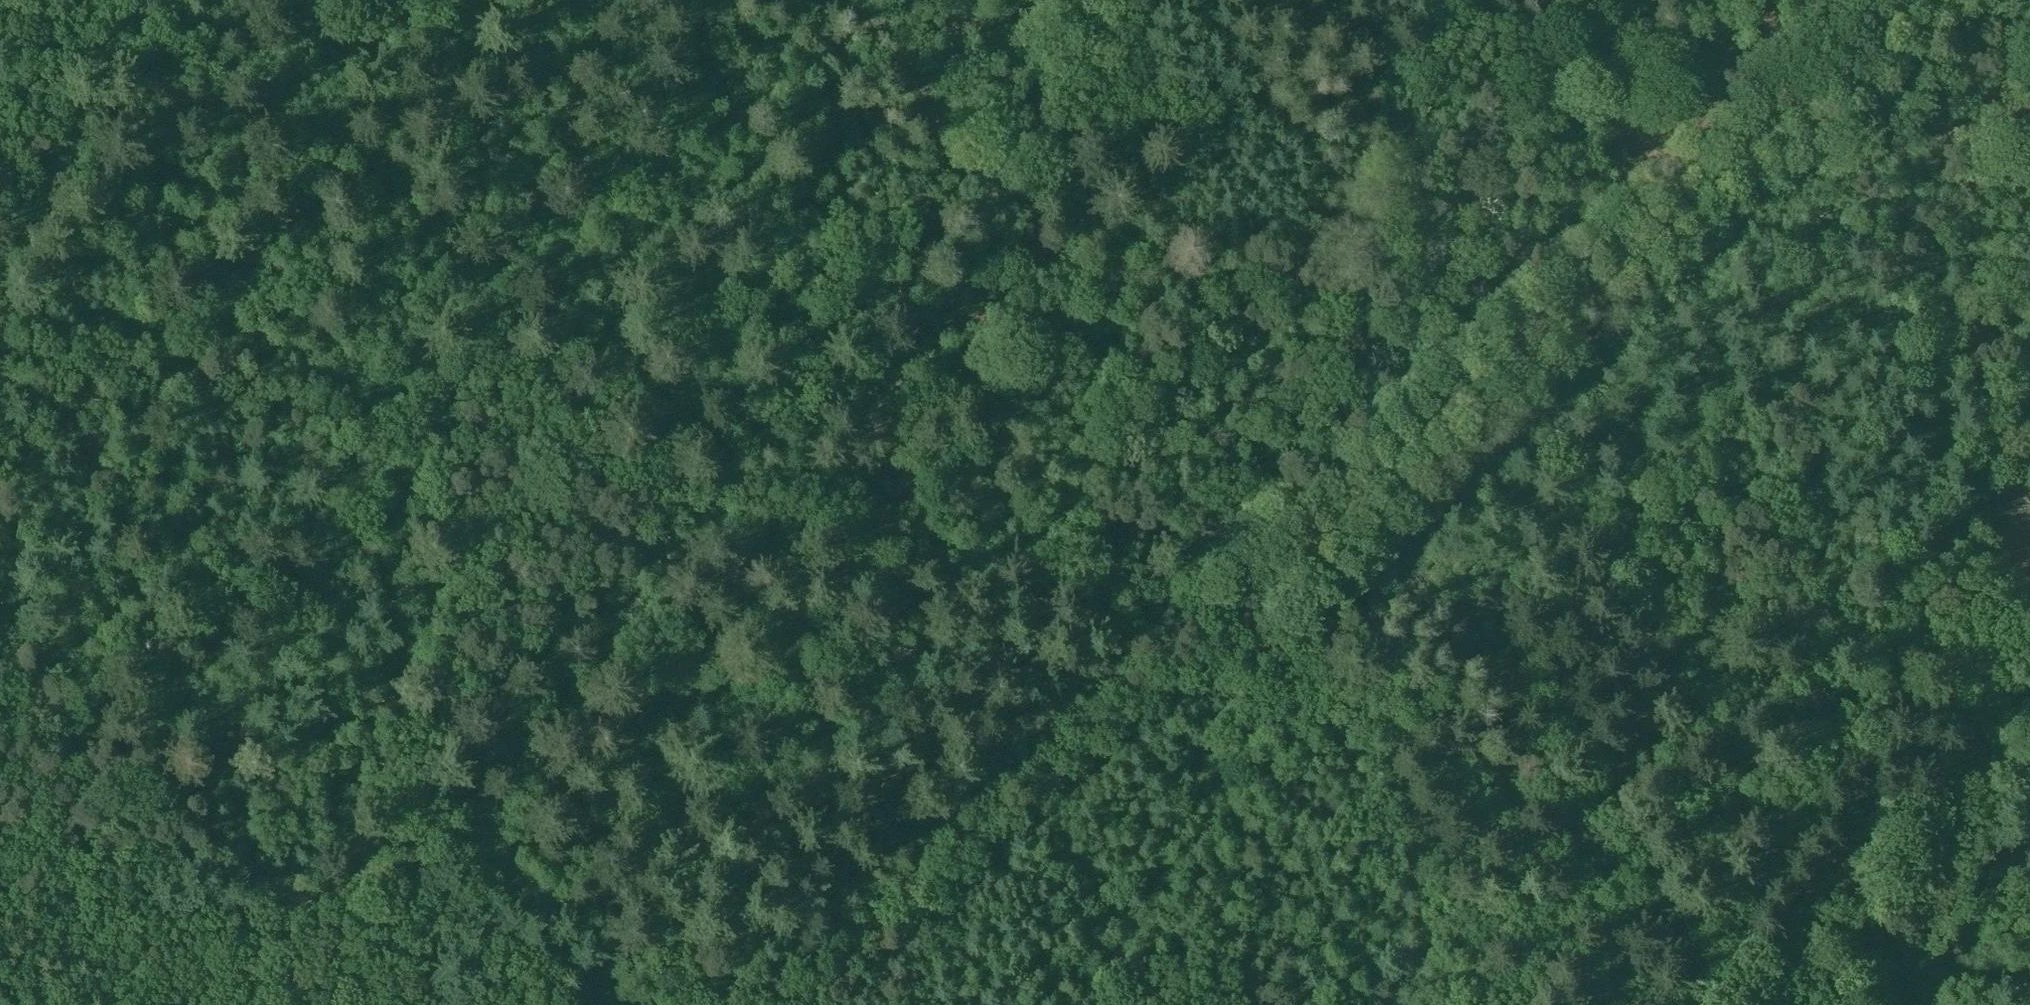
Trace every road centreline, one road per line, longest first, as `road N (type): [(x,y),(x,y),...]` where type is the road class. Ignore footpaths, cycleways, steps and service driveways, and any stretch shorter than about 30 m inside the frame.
road 1 (track): [(1251,605),(1505,357),(1908,0)]
road 2 (track): [(796,1004),(1251,605)]

